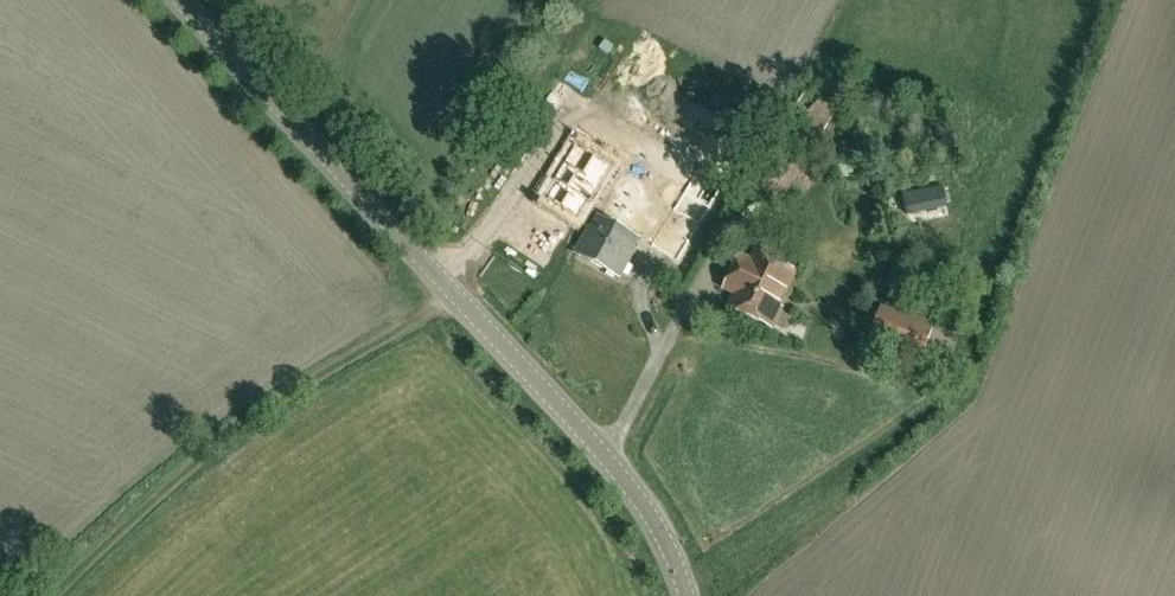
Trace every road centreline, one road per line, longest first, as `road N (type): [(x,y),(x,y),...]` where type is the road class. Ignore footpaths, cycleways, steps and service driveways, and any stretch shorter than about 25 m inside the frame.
road 1 (unclassified): [(684,595),(649,518),(591,439),(180,0)]
road 2 (track): [(58,595),(259,410),(458,296)]

